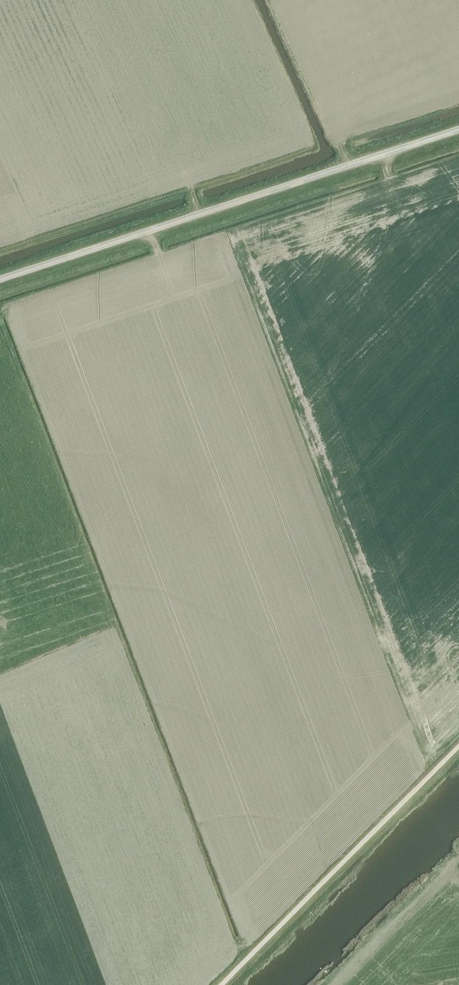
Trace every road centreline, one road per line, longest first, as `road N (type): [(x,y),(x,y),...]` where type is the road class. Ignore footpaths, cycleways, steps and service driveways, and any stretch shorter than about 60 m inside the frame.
road 1 (unclassified): [(0,279),(458,129)]

